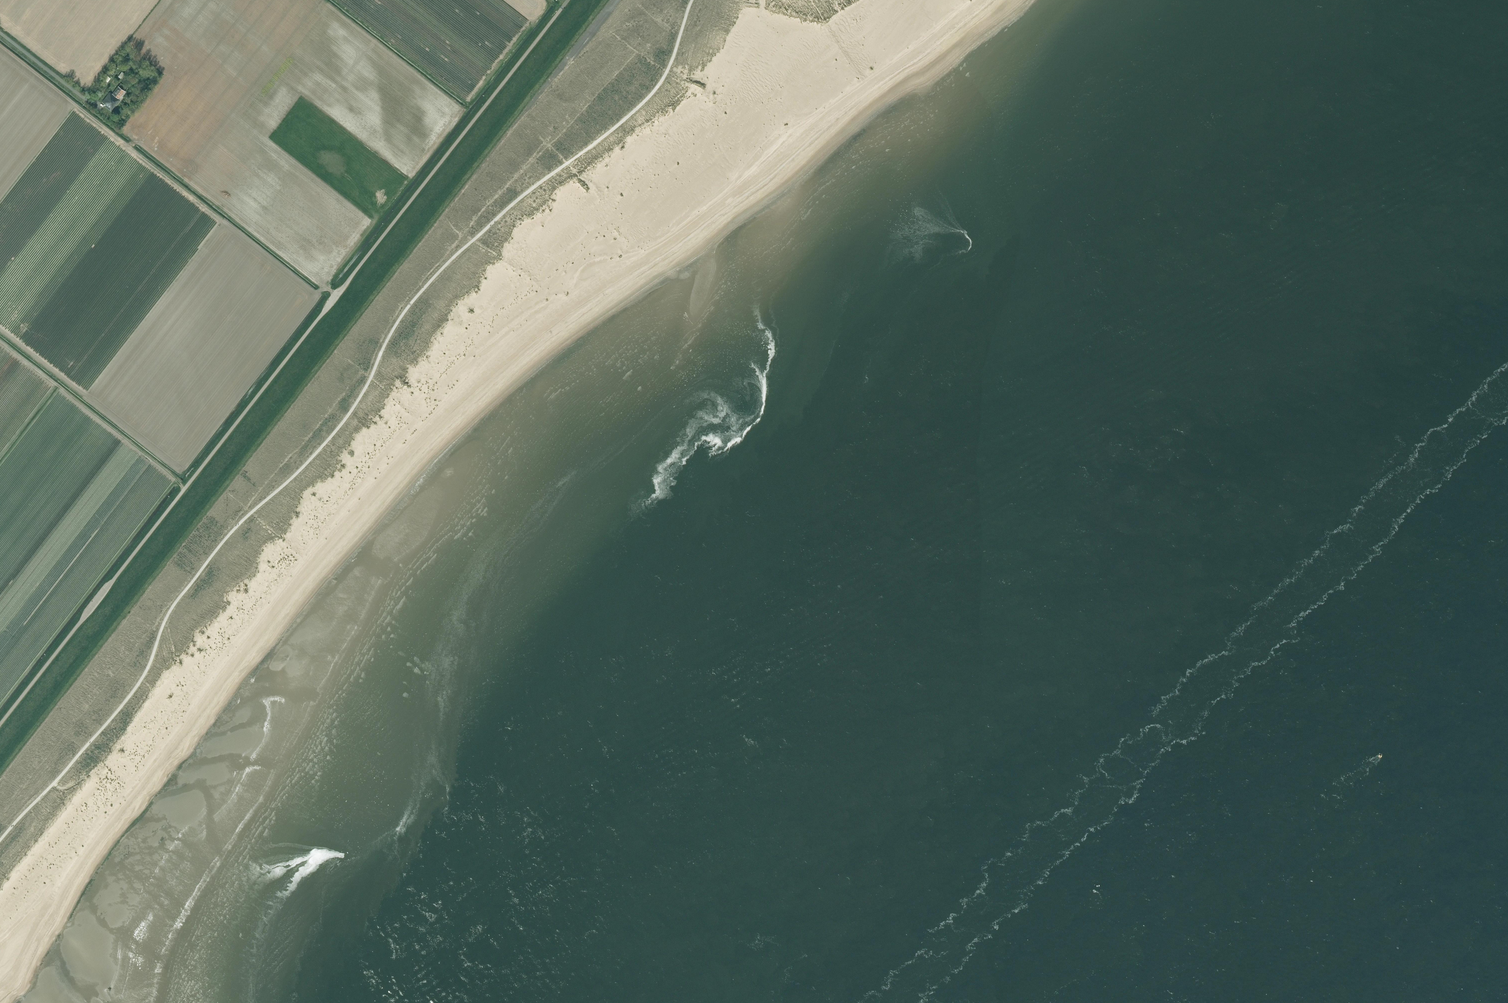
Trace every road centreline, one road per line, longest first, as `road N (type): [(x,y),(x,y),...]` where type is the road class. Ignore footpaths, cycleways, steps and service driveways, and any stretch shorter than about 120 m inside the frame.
road 1 (unclassified): [(0,725),(568,0)]

